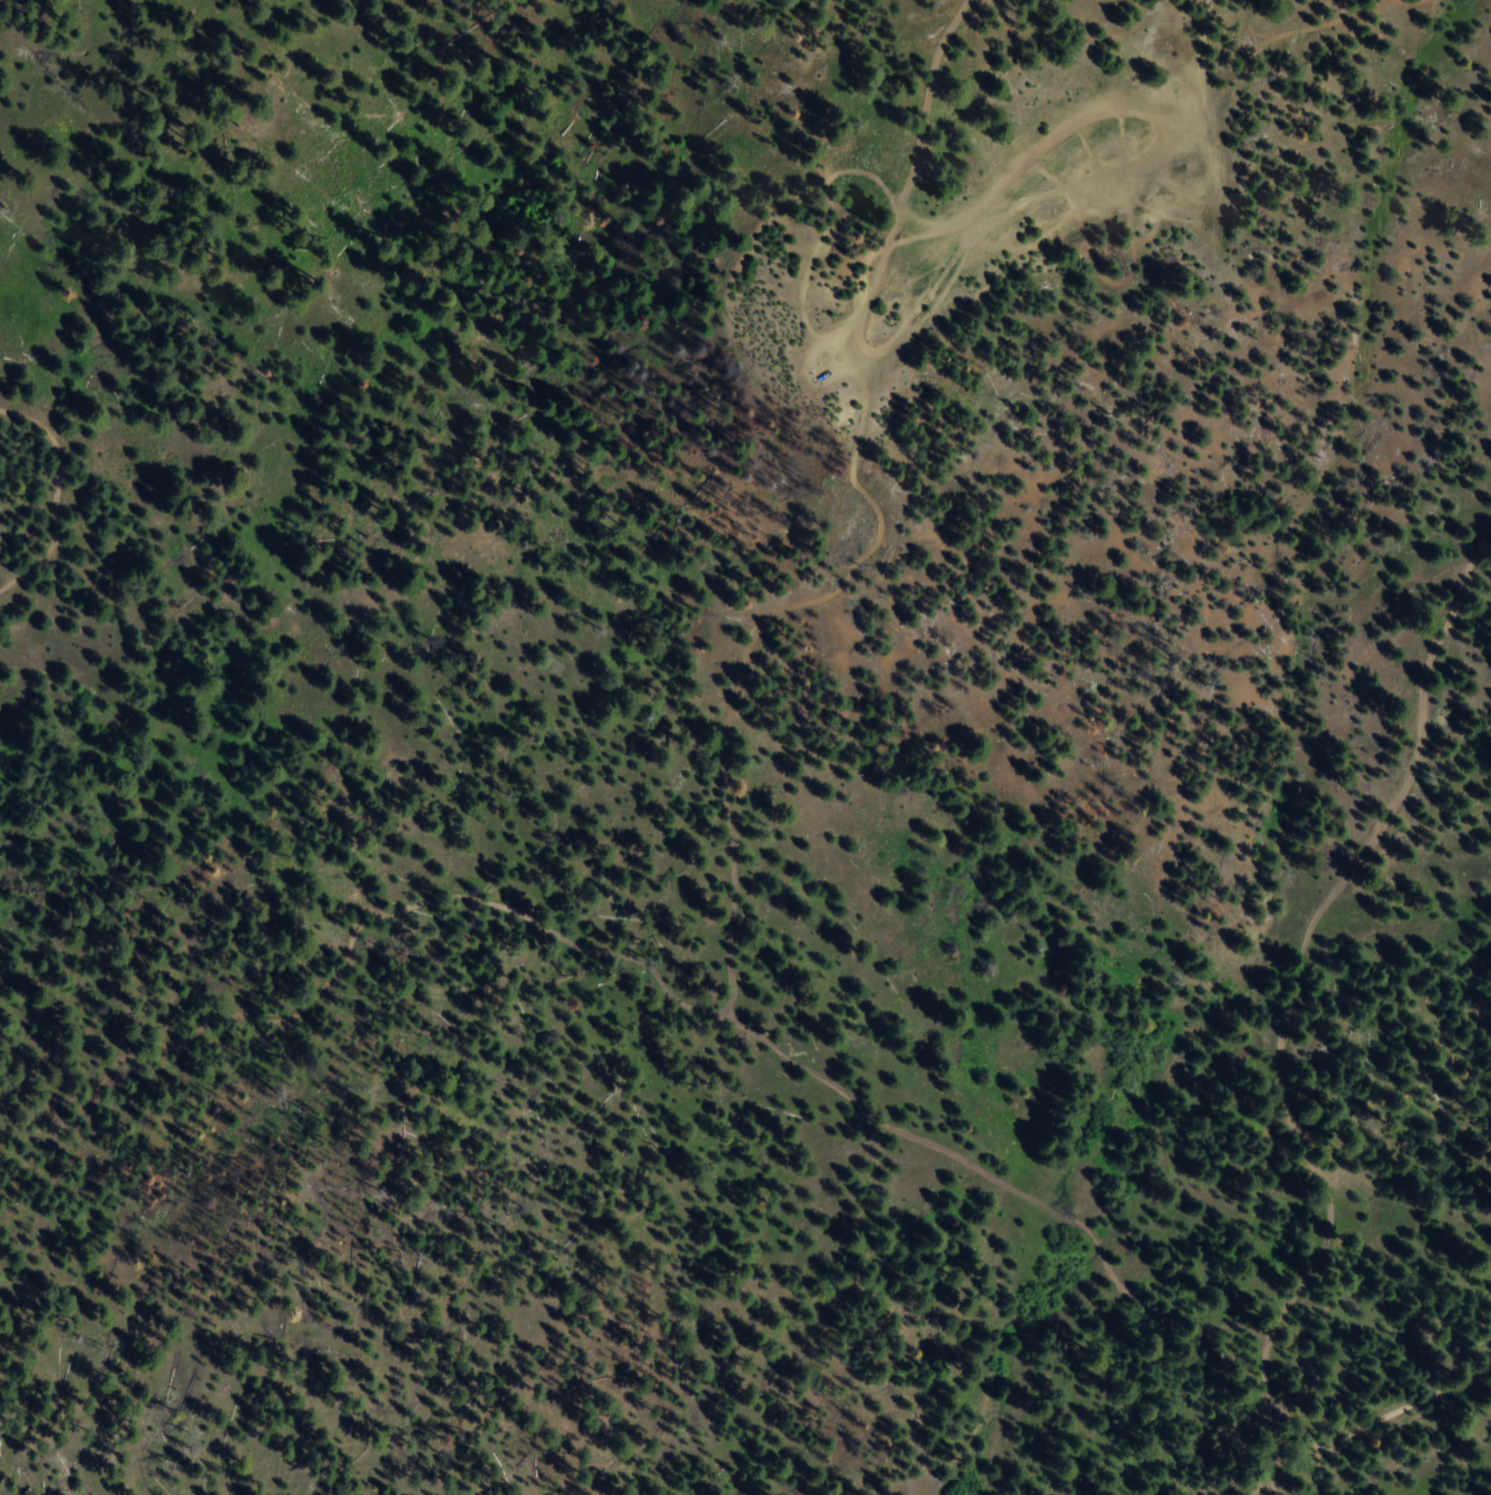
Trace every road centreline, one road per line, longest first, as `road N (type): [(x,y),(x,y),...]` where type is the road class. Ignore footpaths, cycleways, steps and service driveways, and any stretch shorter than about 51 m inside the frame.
road 1 (track): [(1197,0),(1196,75),(1177,139),(1021,224),(889,339),(870,334),(865,304),(922,153),(944,44),(966,0)]
road 2 (track): [(1266,1494),(1333,1437),(1490,1355)]

